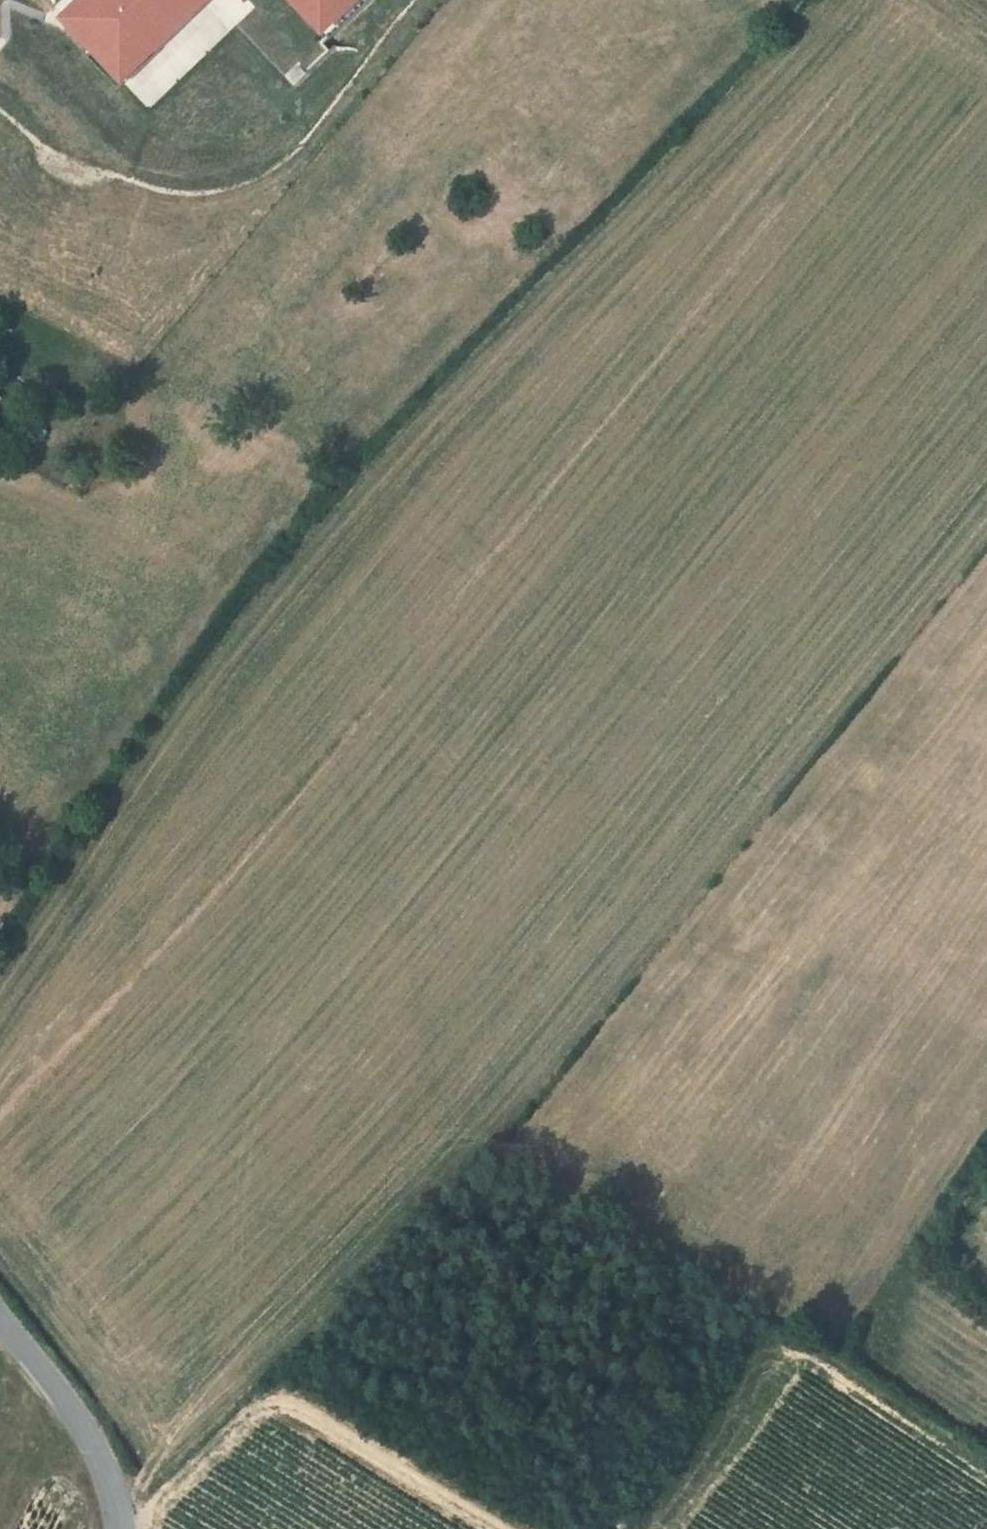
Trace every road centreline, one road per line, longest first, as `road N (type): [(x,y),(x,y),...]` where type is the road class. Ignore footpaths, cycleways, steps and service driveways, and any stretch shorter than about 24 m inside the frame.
road 1 (unclassified): [(0,1334),(98,1462),(113,1528)]

